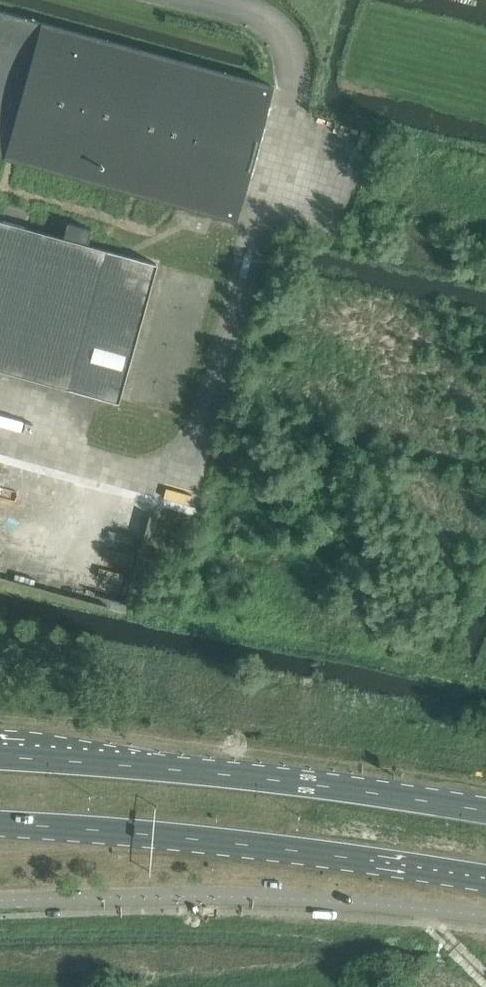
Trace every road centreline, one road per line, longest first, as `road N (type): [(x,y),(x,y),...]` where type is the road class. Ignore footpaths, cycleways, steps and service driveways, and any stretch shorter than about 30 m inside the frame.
road 1 (primary): [(485,811),(227,774),(0,756)]
road 2 (primary): [(0,823),(317,852),(485,877)]

